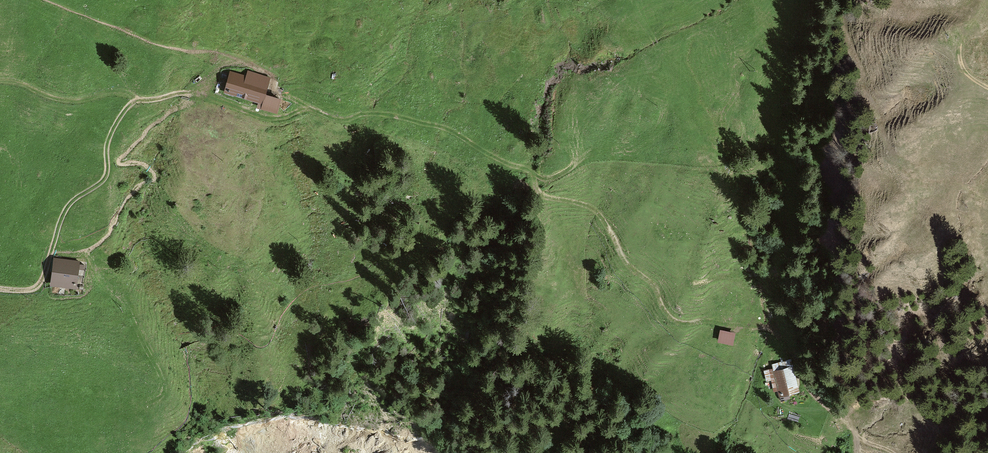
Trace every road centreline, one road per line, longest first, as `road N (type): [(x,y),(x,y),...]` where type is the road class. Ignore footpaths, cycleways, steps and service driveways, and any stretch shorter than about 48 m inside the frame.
road 1 (track): [(0,83),(77,99),(188,94),(284,118),(310,108),(343,117),(387,114),(442,128),(533,171),(548,190),(599,215),(628,262),(684,322),(770,330),(815,391),(846,418),(859,452)]
road 2 (track): [(0,288),(43,284),(70,207),(106,184),(125,116),(146,101)]

